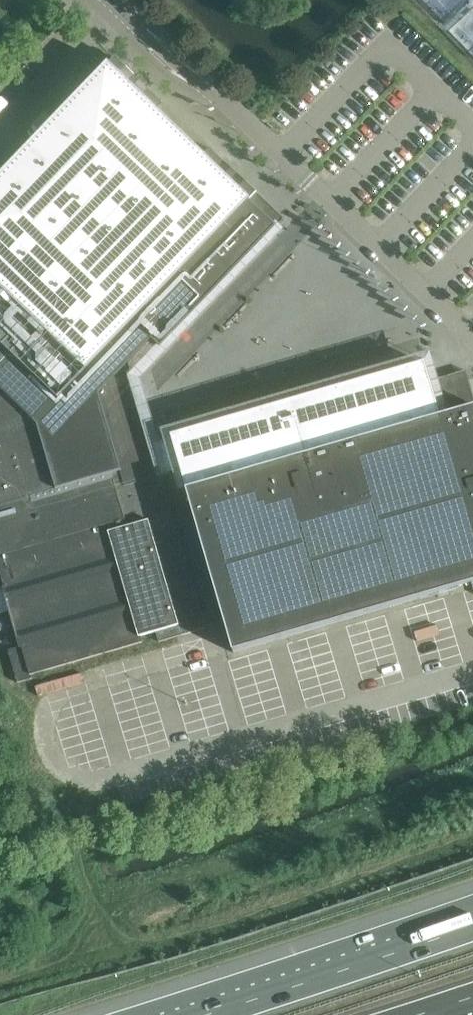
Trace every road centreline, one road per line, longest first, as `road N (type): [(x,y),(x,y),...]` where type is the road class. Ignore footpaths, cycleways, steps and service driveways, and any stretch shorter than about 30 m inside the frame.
road 1 (unclassified): [(472,360),(115,0)]
road 2 (motorway): [(472,927),(209,1014)]

